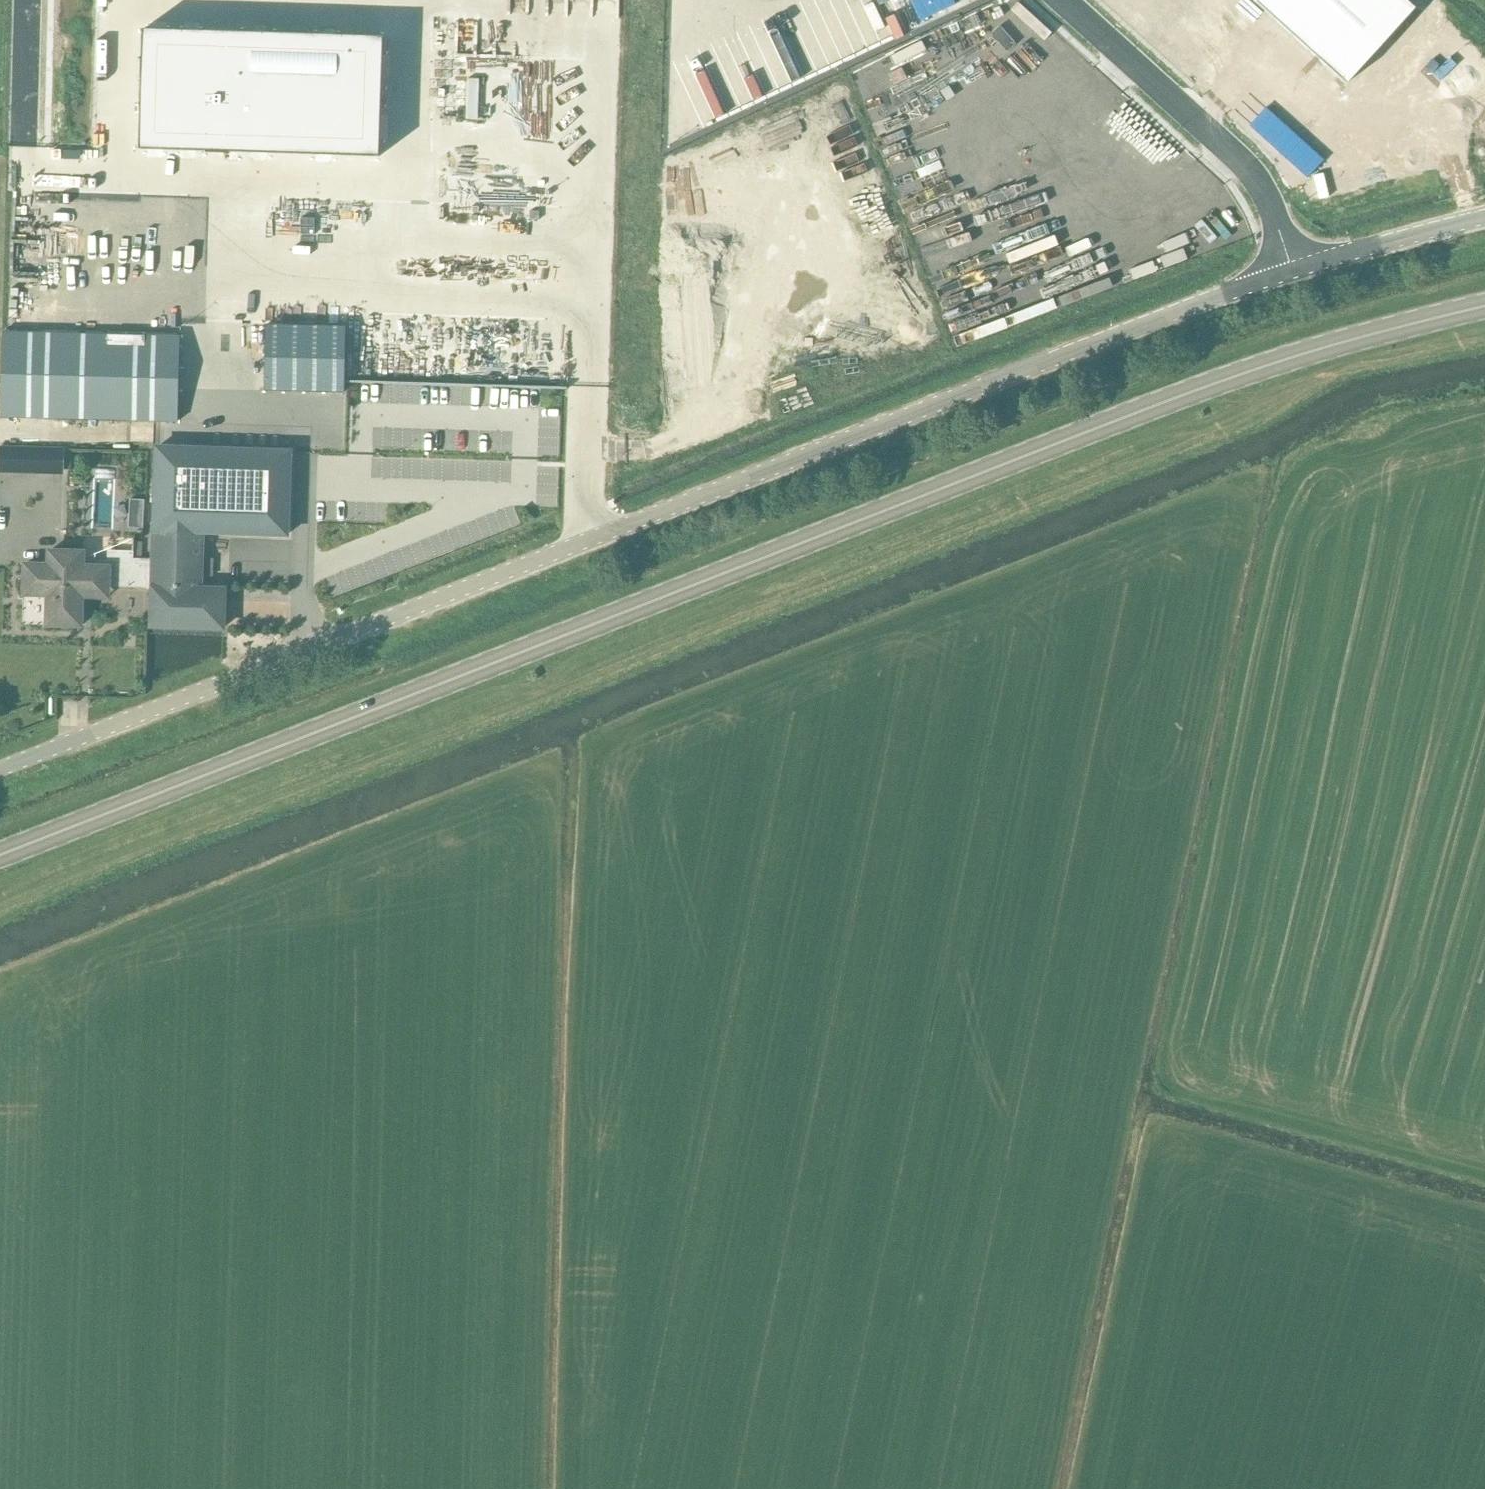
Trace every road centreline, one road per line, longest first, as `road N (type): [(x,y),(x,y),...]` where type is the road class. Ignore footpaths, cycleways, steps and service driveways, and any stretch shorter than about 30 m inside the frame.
road 1 (primary): [(1484,306),(1301,354),(1132,415),(0,855)]
road 2 (unclassified): [(0,769),(397,622),(1283,273)]
road 3 (unclassified): [(1283,273),(1285,247),(1253,183),(1056,0)]
road 4 (unclassified): [(1283,273),(1484,209)]
road 5 (unclassified): [(23,141),(26,0)]

